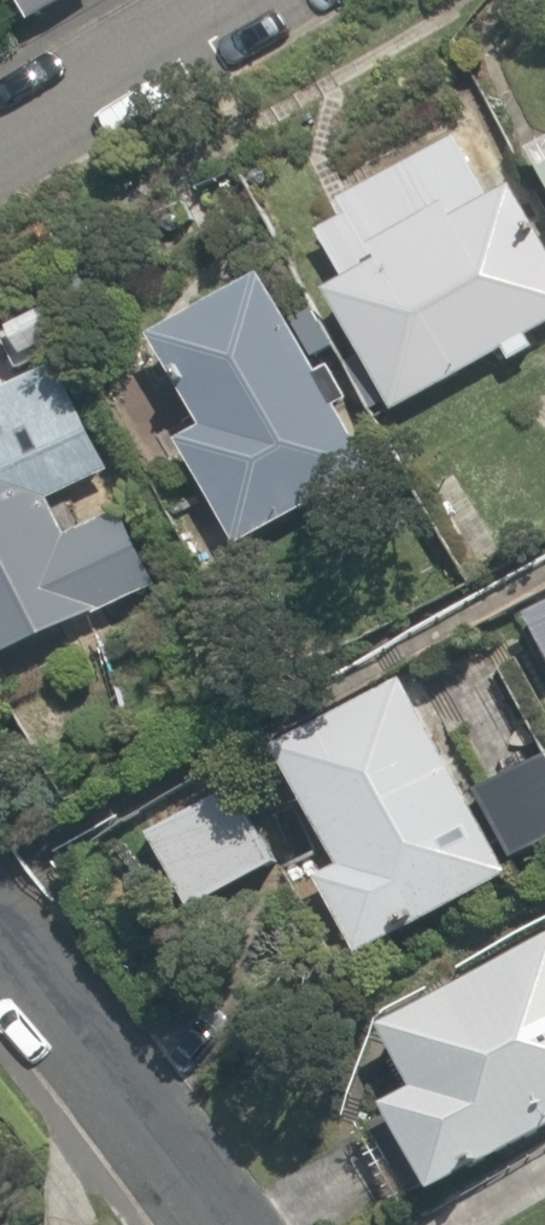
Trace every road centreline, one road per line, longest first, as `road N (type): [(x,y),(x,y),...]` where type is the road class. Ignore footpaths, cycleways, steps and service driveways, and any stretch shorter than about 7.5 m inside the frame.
road 1 (residential): [(0,926),(204,1224)]
road 2 (residential): [(0,148),(245,0)]

